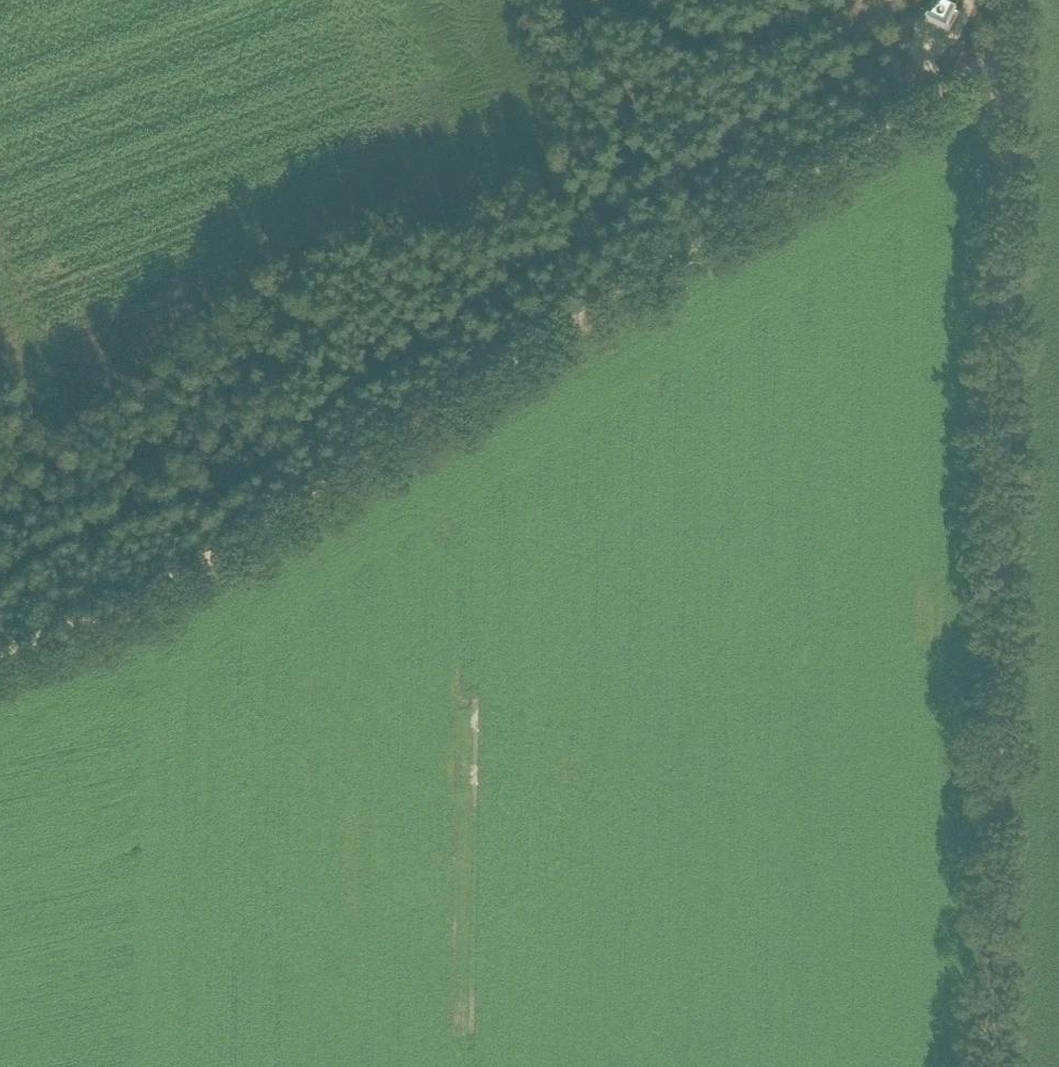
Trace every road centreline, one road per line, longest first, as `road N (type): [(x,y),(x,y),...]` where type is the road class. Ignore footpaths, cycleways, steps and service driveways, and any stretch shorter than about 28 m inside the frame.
road 1 (track): [(1010,53),(950,82),(137,599),(0,653)]
road 2 (track): [(1010,53),(996,1066)]

